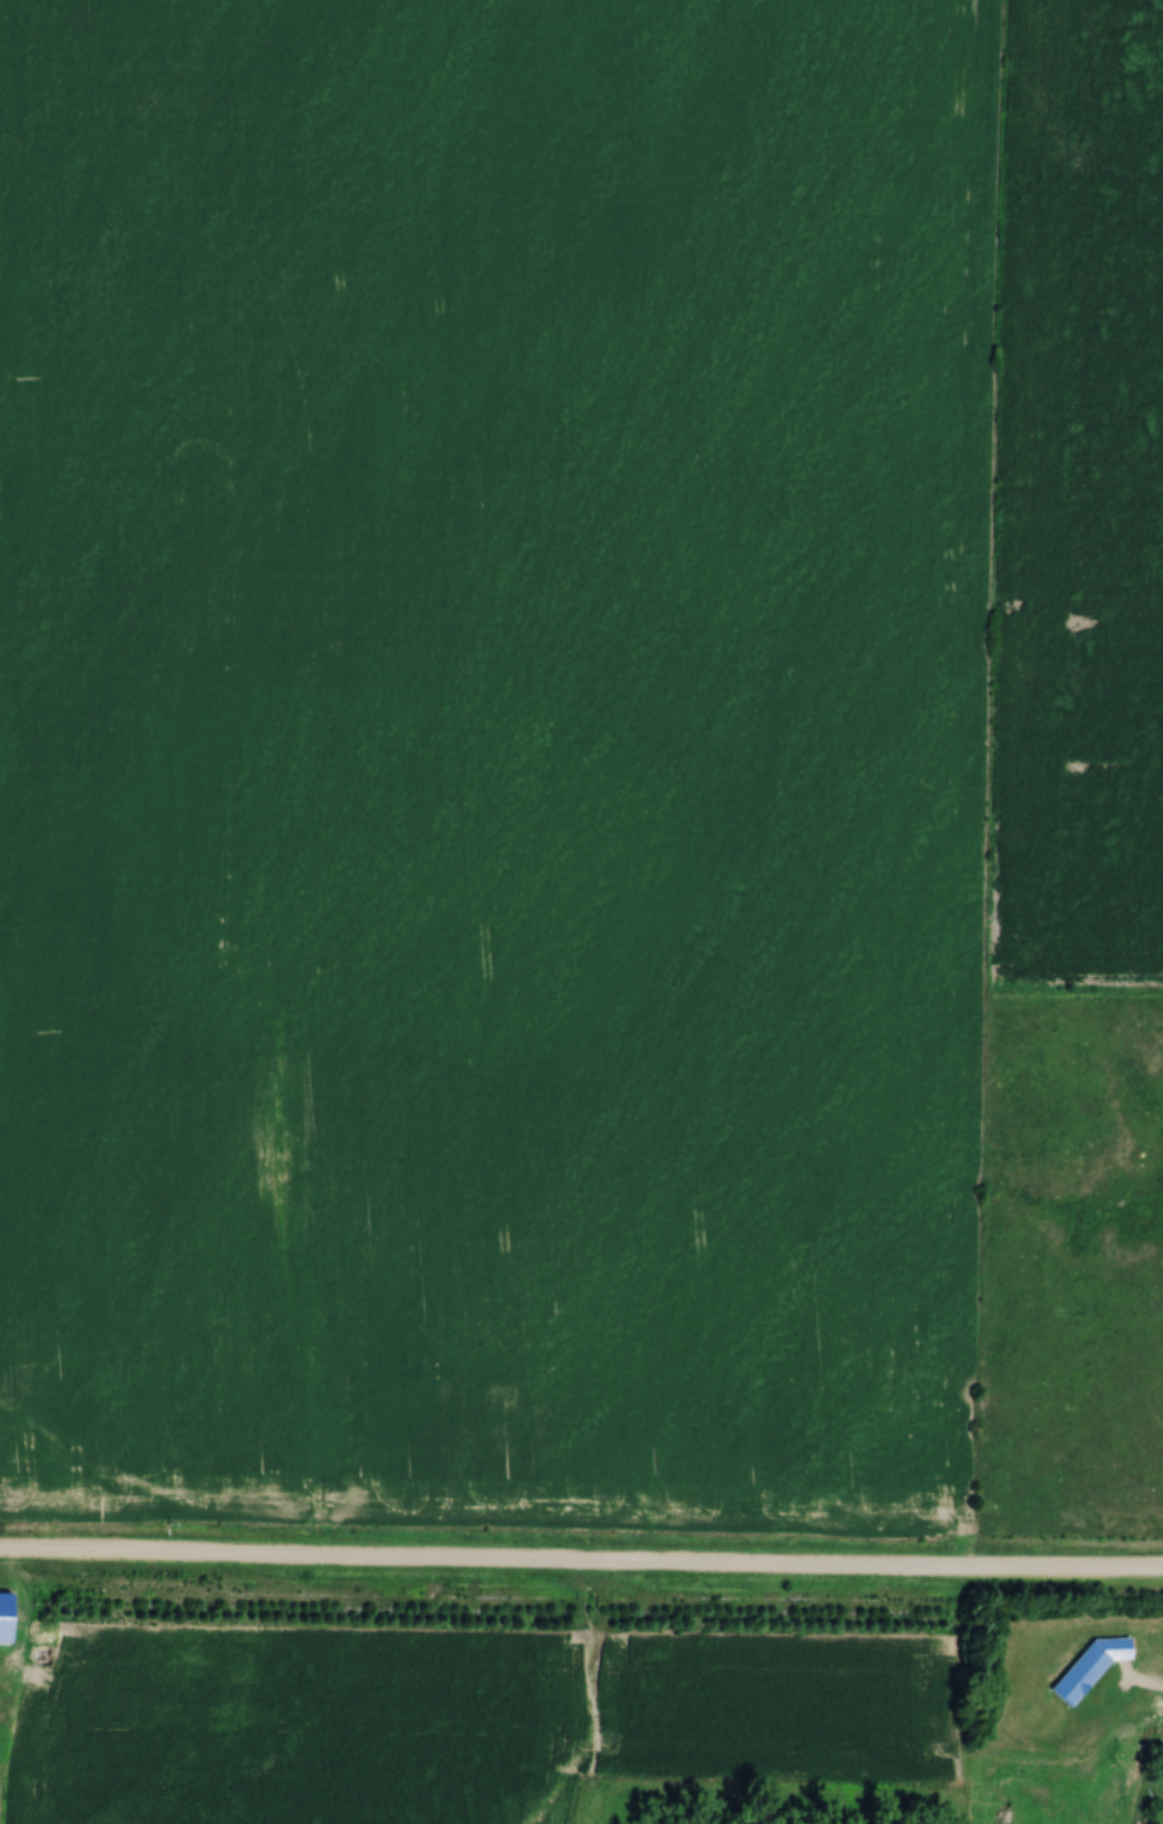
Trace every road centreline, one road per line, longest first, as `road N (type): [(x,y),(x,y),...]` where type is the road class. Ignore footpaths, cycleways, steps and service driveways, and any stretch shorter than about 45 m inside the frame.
road 1 (residential): [(0,1557),(1162,1572)]

